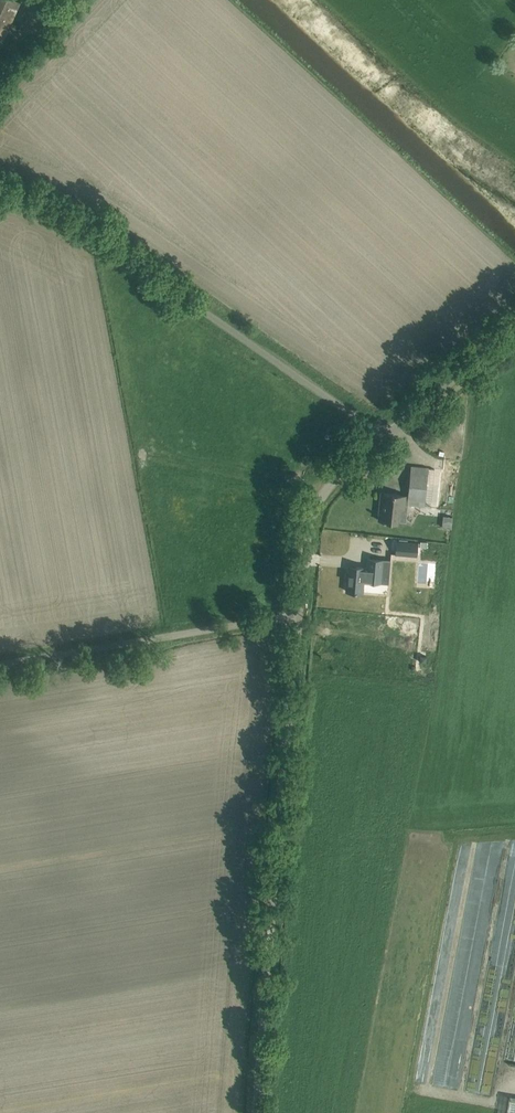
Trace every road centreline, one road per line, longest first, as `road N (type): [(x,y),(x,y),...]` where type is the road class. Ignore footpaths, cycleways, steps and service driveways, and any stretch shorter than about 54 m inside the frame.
road 1 (unclassified): [(256,1112),(298,616)]
road 2 (unclassified): [(381,439),(109,244),(0,187)]
road 3 (unclassified): [(0,664),(298,616)]
road 4 (unclassified): [(298,616),(314,511),(381,439)]
road 5 (unclassified): [(381,439),(514,327)]

